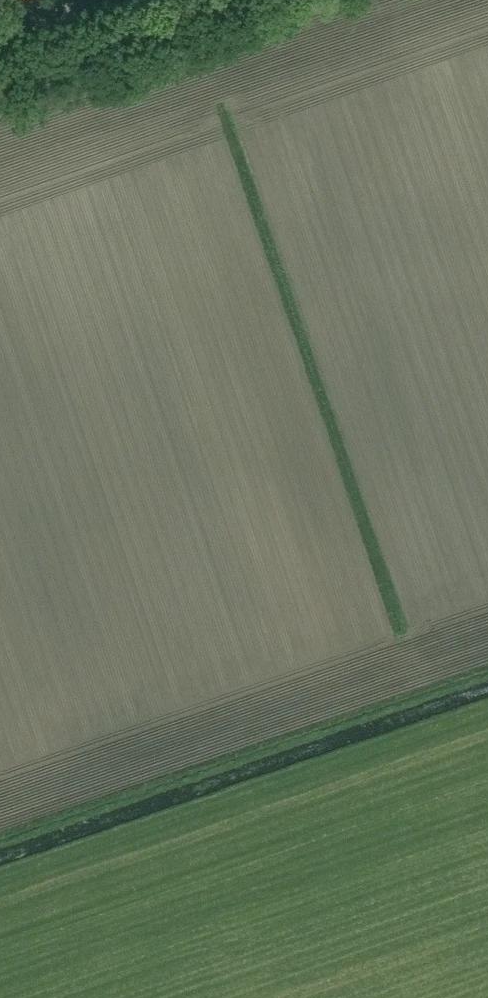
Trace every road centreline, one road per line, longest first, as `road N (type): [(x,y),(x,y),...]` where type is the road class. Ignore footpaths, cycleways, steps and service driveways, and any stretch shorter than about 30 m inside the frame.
road 1 (unclassified): [(0,65),(197,0)]

